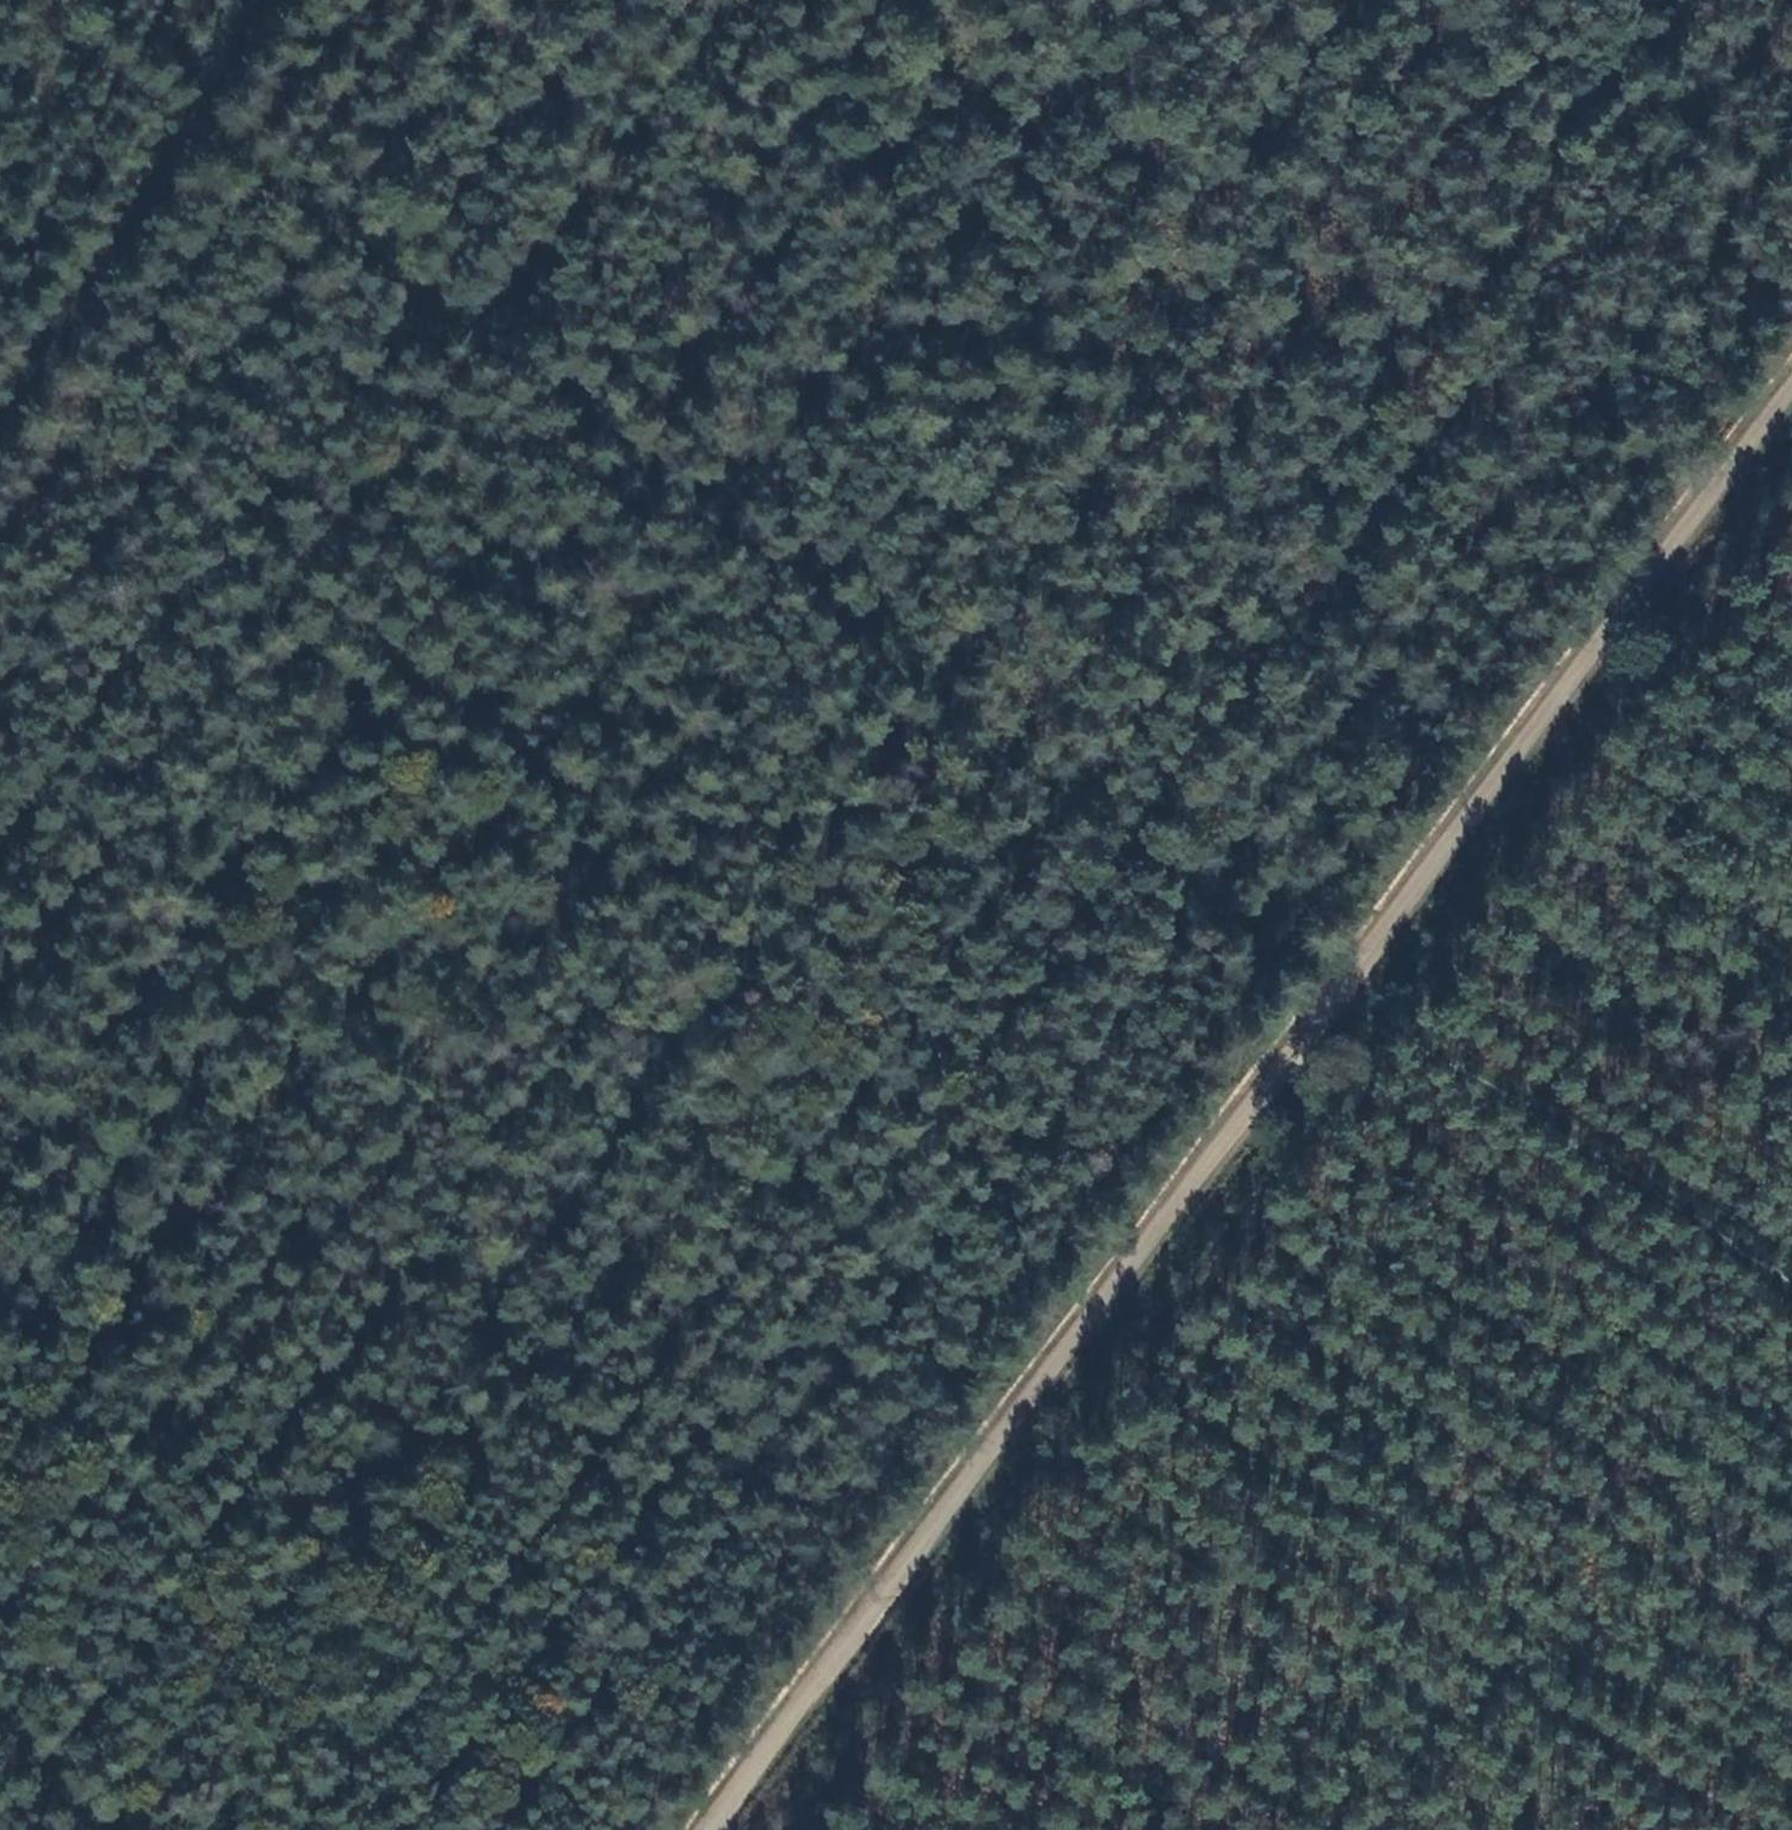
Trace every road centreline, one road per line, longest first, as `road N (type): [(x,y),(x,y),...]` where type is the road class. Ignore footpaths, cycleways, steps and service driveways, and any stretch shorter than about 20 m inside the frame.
road 1 (track): [(1335,996),(707,1829)]
road 2 (track): [(1791,392),(1335,996)]

